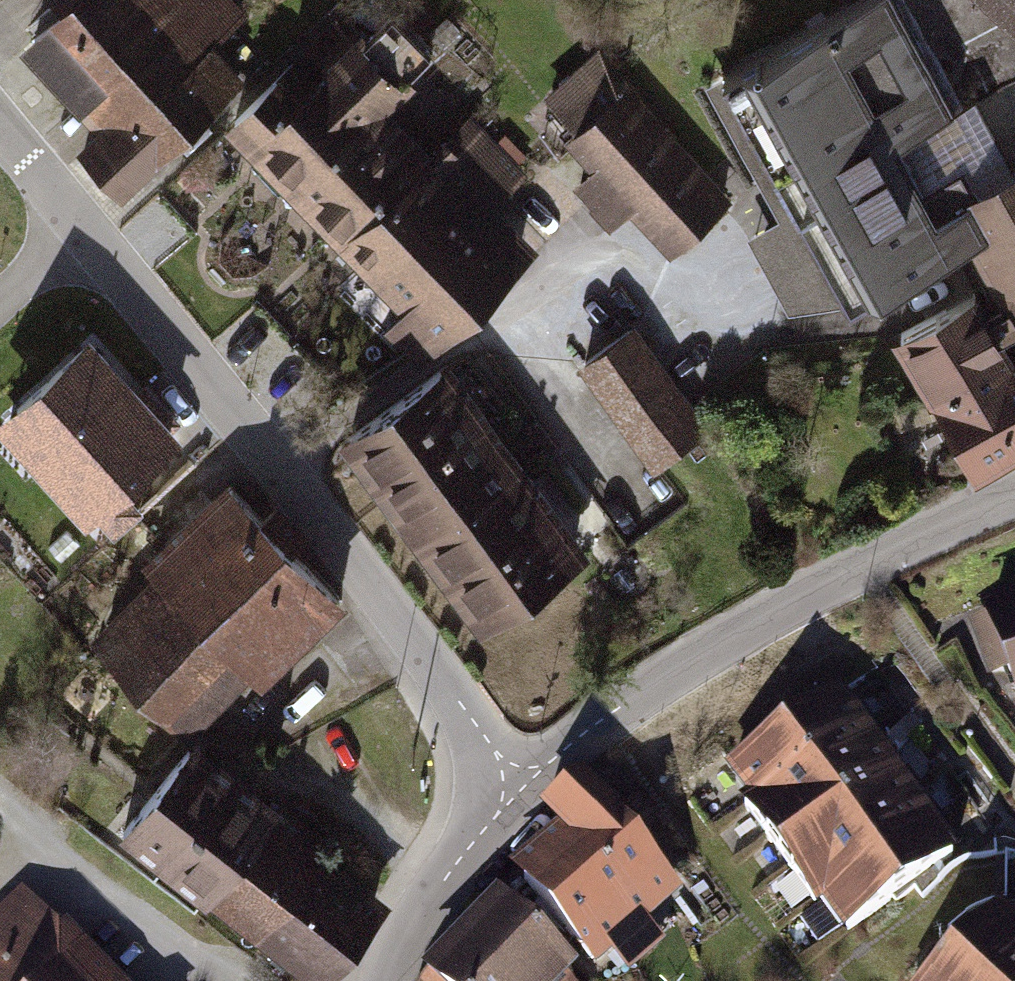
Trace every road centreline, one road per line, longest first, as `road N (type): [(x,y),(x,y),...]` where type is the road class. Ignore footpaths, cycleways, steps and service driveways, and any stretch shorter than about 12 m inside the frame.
road 1 (residential): [(87,226),(405,628),(513,795)]
road 2 (residential): [(1014,493),(912,535),(773,613),(595,728),(513,795)]
road 3 (residential): [(0,811),(242,980)]
road 4 (residential): [(513,795),(390,980)]
road 5 (residential): [(0,125),(87,226)]

